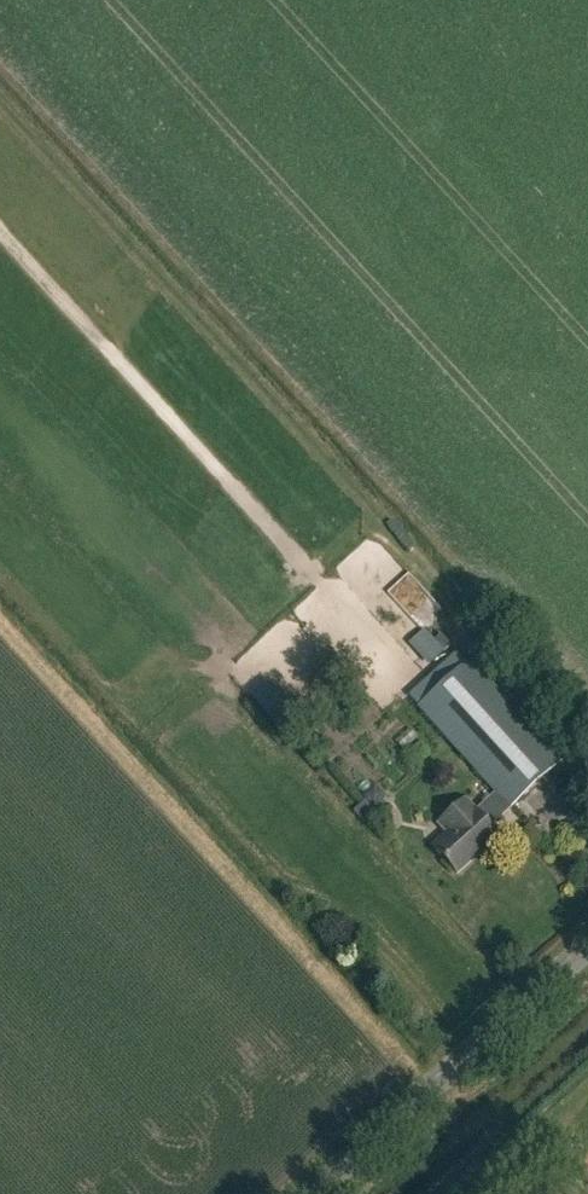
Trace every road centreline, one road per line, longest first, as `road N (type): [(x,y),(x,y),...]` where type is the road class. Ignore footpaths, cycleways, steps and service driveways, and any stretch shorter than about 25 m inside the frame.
road 1 (tertiary): [(310,1193),(587,947)]

